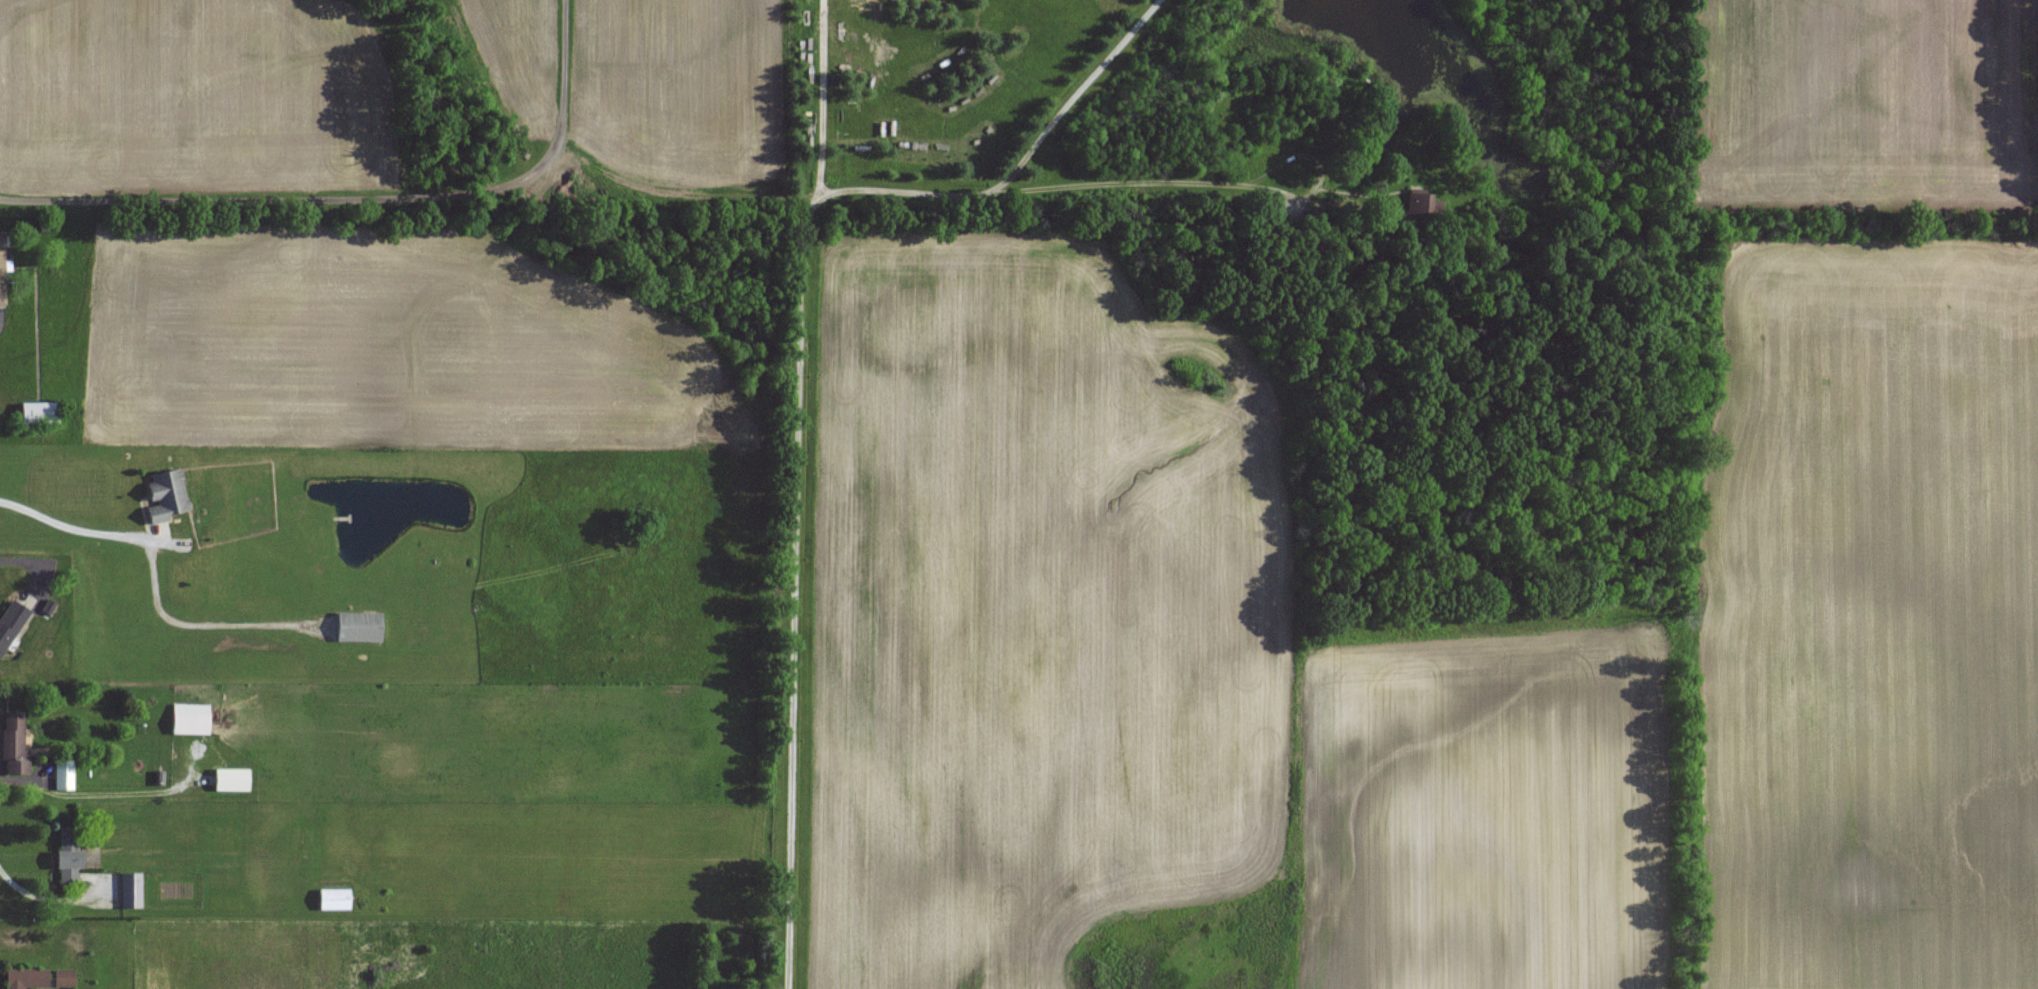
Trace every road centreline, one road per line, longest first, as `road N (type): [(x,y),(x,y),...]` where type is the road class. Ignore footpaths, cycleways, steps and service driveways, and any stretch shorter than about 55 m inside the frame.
road 1 (residential): [(788,988),(802,238),(812,210),(840,192),(975,194)]

